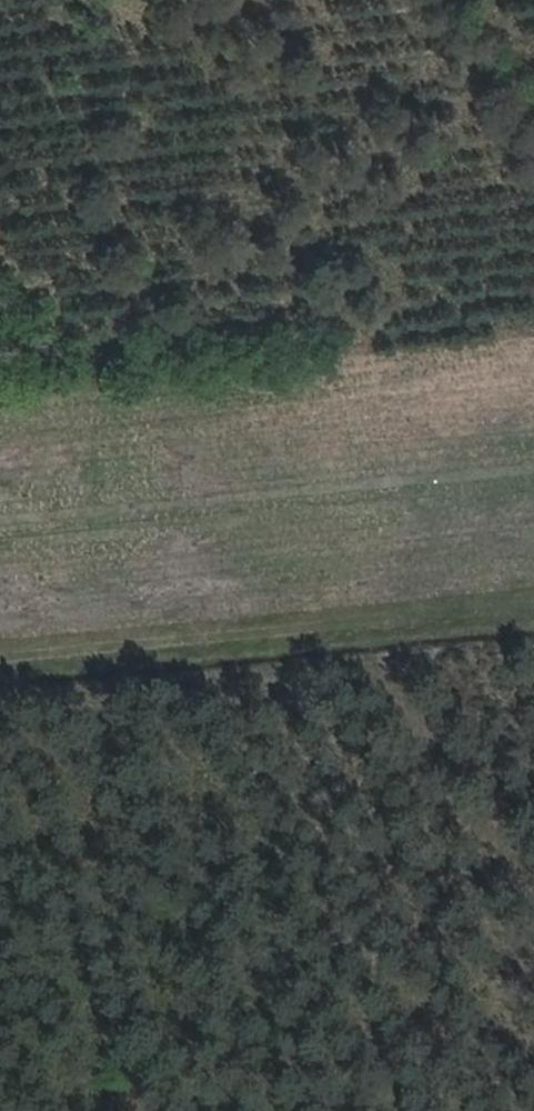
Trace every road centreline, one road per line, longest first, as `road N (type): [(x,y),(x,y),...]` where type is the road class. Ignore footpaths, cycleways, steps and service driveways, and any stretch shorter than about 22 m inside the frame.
road 1 (track): [(0,657),(533,601)]

